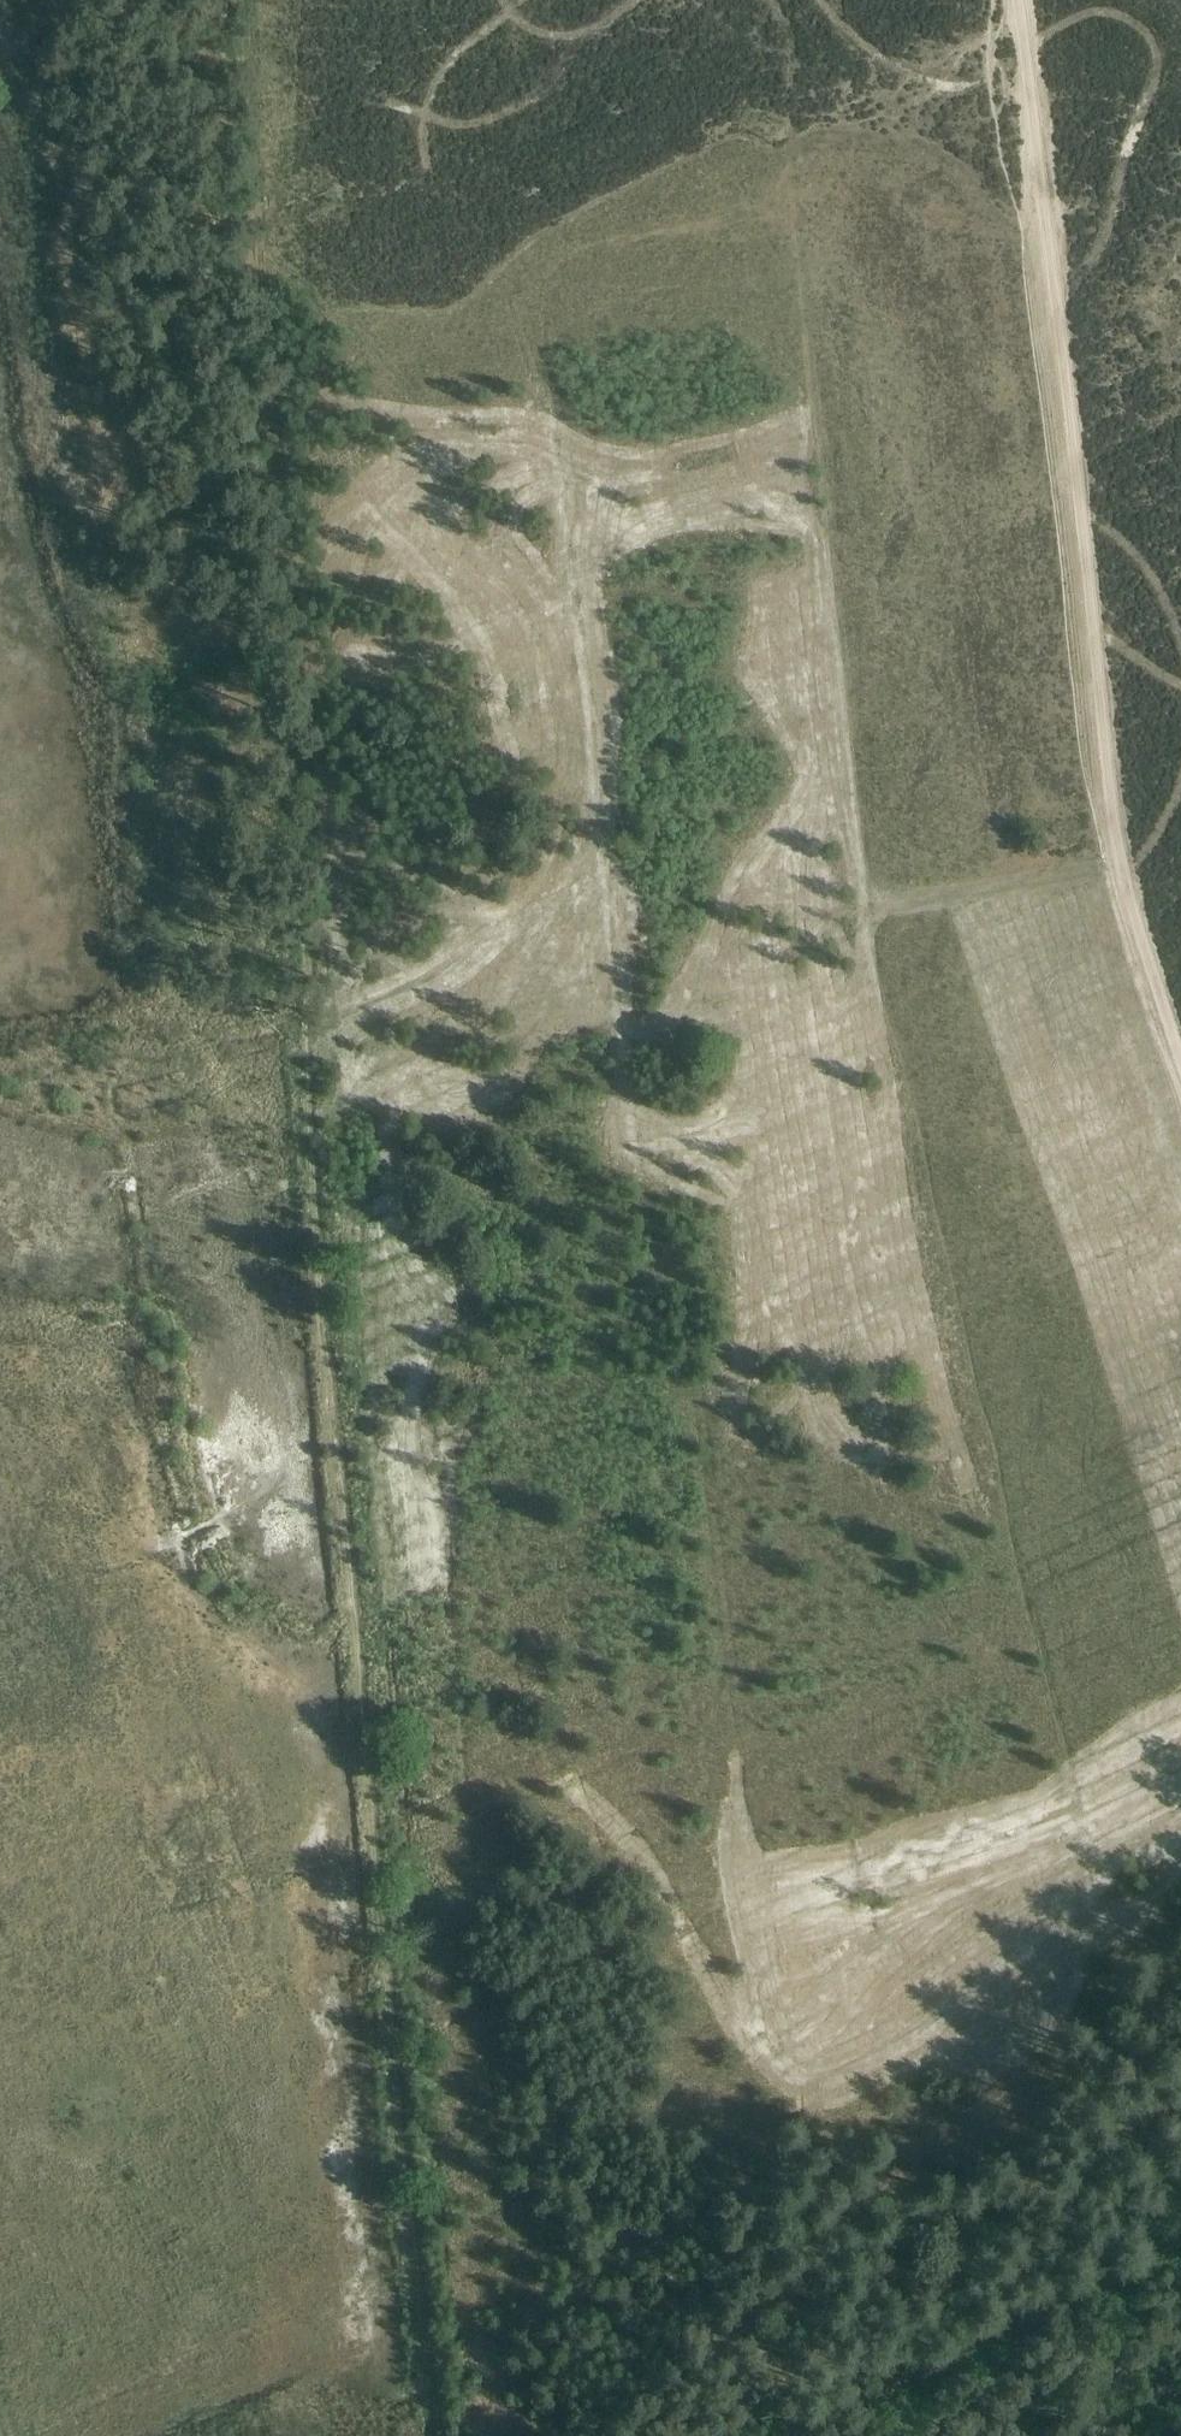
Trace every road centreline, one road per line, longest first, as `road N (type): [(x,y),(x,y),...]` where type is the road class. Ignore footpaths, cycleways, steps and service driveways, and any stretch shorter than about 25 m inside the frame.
road 1 (track): [(1180,1076),(1118,860),(1016,0)]
road 2 (track): [(780,2435),(1180,2242)]

